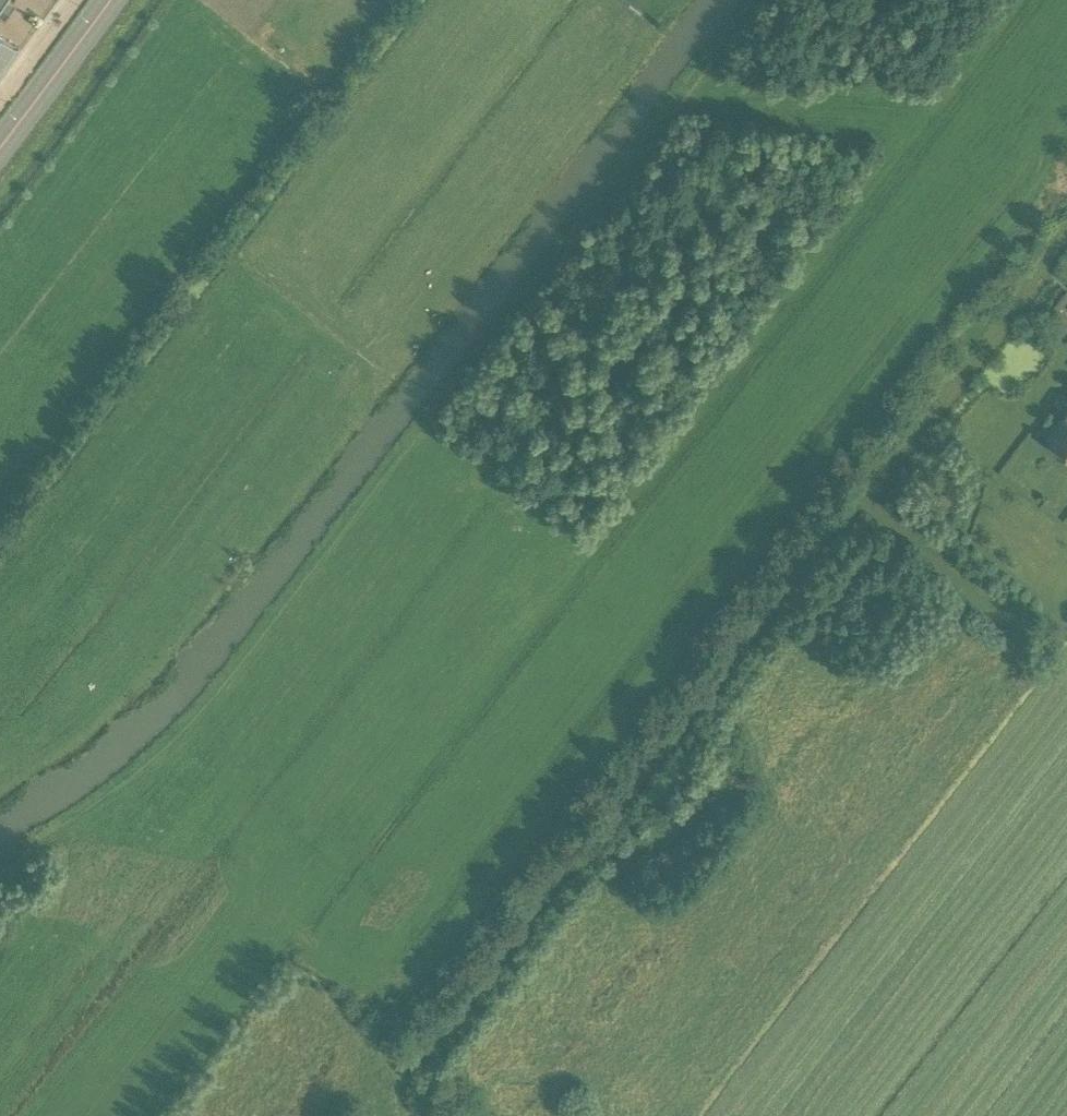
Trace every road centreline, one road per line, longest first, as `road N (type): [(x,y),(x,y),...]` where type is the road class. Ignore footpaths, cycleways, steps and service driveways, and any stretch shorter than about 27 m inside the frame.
road 1 (primary): [(0,147),(109,0)]
road 2 (unclassified): [(0,98),(73,0)]

